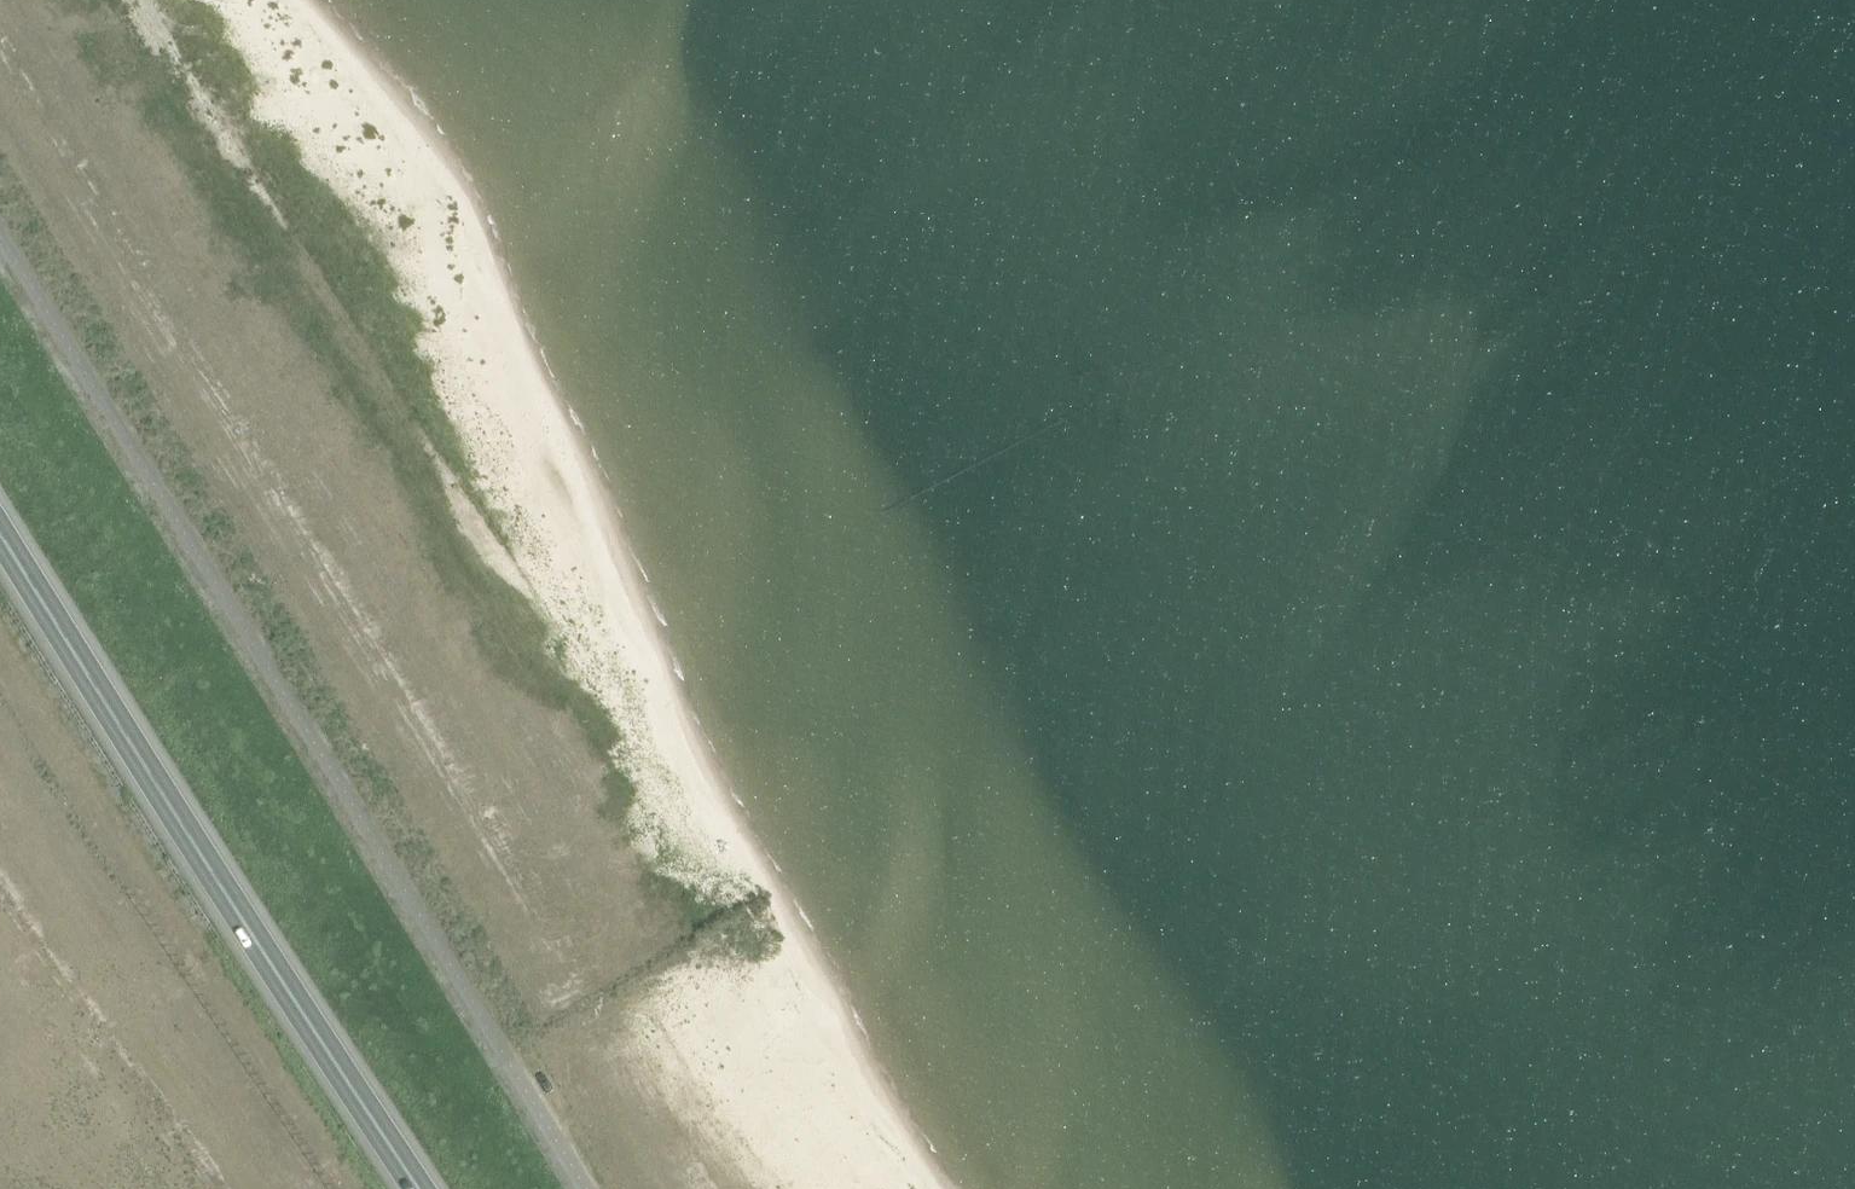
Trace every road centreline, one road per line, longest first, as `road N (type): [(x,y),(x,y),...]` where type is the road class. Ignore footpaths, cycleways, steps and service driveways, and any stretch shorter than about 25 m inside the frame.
road 1 (trunk): [(418,1188),(0,534)]

